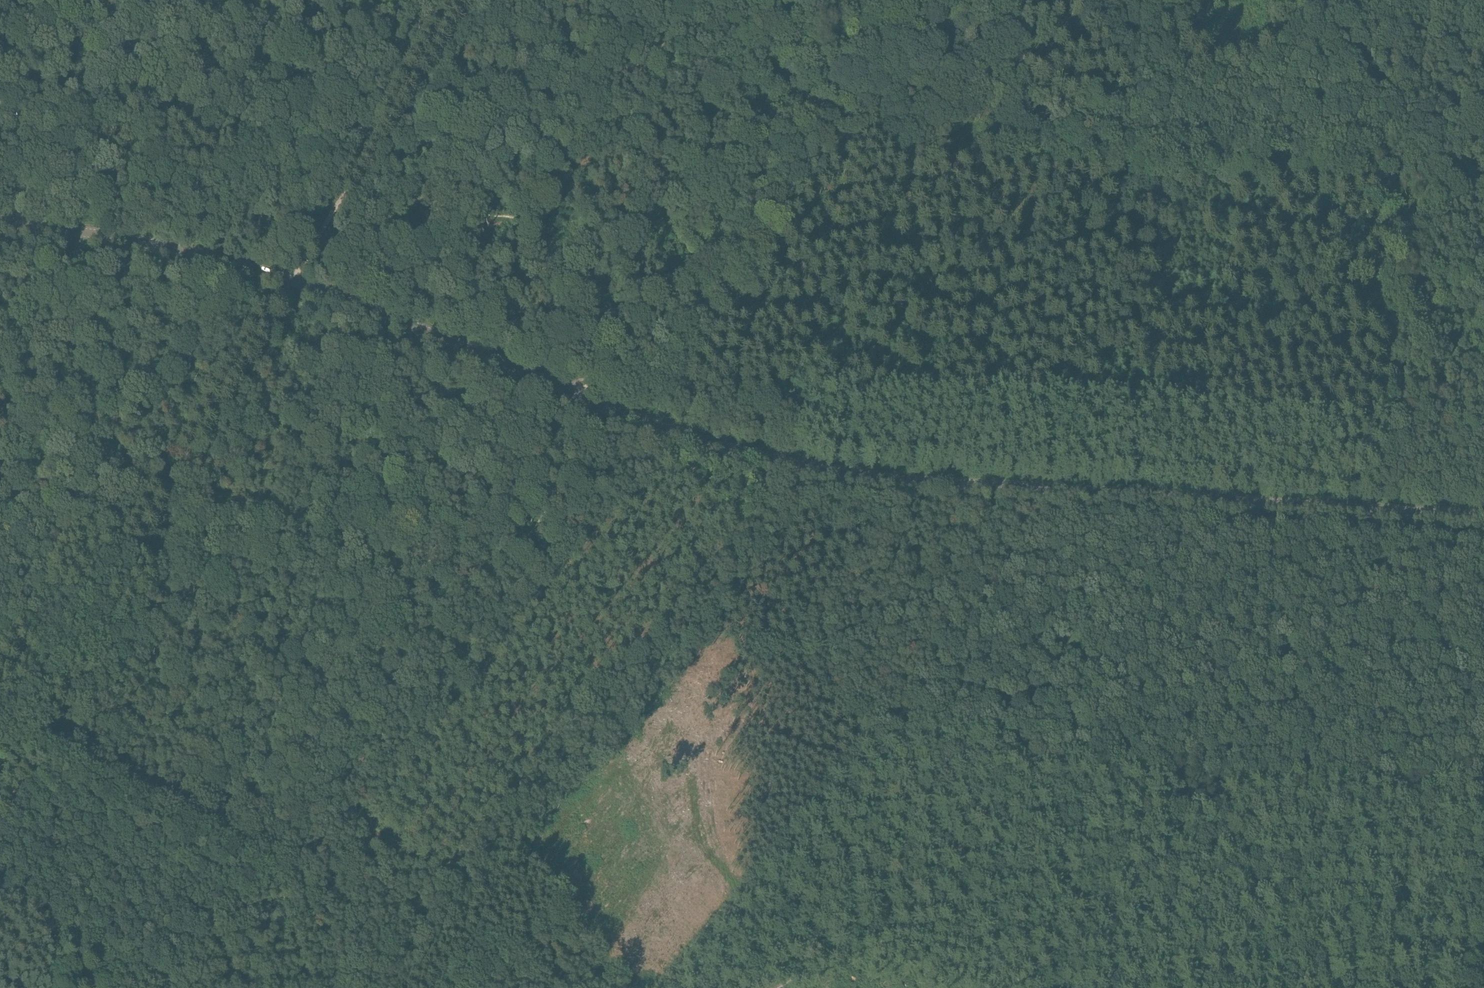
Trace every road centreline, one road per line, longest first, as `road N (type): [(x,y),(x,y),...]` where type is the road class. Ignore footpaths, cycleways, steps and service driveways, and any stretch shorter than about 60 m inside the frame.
road 1 (tertiary): [(0,222),(102,234),(251,267),(651,423),(792,463),(907,480),(1483,514)]
road 2 (track): [(574,392),(595,362),(688,357),(764,258),(807,223),(1056,133),(1252,49)]
road 3 (track): [(386,719),(551,501),(574,392)]
road 4 (track): [(280,298),(460,0)]
road 5 (track): [(126,551),(280,298)]
road 6 (track): [(1033,987),(956,950),(881,940),(812,964),(778,987)]
road 7 (track): [(0,761),(126,551)]
road 8 (track): [(1459,987),(1483,784)]
road 9 (track): [(626,987),(519,827)]
road 10 (track): [(0,508),(66,521),(126,551)]

